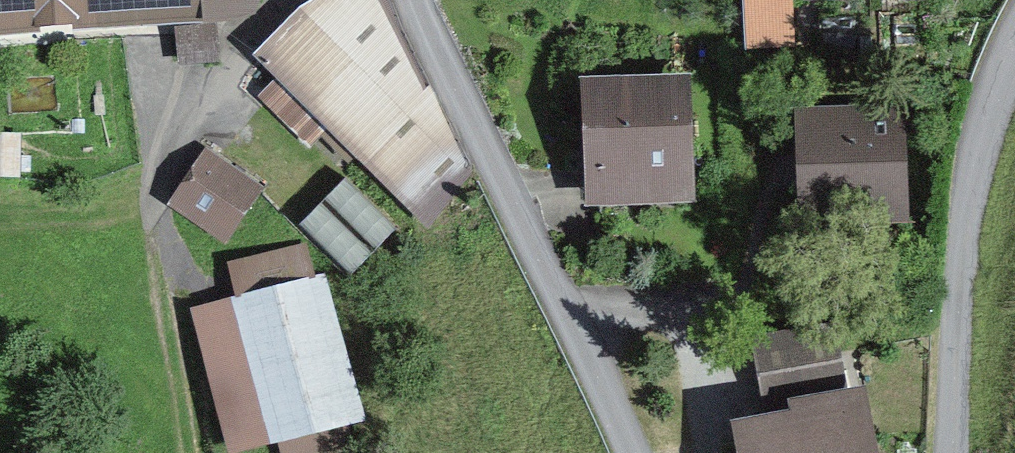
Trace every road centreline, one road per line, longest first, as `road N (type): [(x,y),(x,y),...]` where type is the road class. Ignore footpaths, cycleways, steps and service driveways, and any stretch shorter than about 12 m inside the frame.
road 1 (unclassified): [(414,0),(633,452)]
road 2 (unclassified): [(949,452),(965,204),(981,125),(1014,44)]

